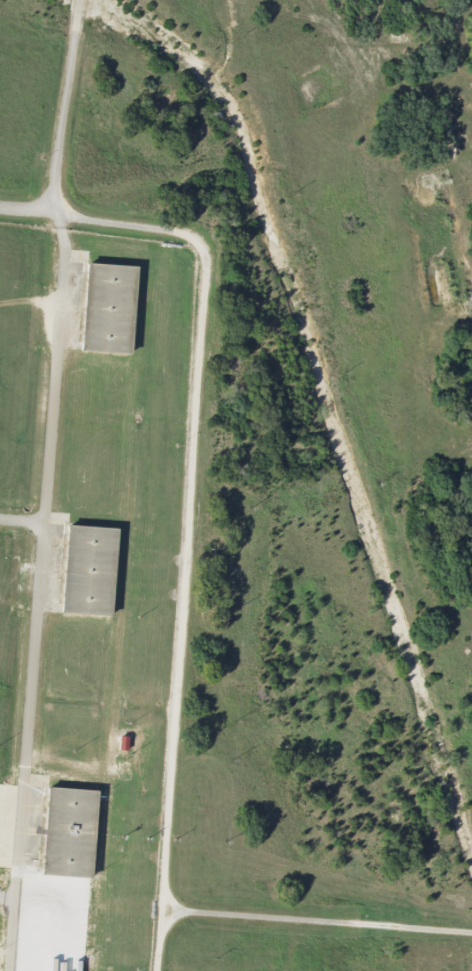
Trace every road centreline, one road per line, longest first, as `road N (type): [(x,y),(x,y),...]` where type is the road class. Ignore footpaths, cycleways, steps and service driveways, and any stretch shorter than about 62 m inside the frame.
road 1 (residential): [(10,970),(63,332),(57,170),(80,0)]
road 2 (residential): [(62,214),(203,240),(159,970)]
road 3 (residential): [(164,913),(471,935)]

